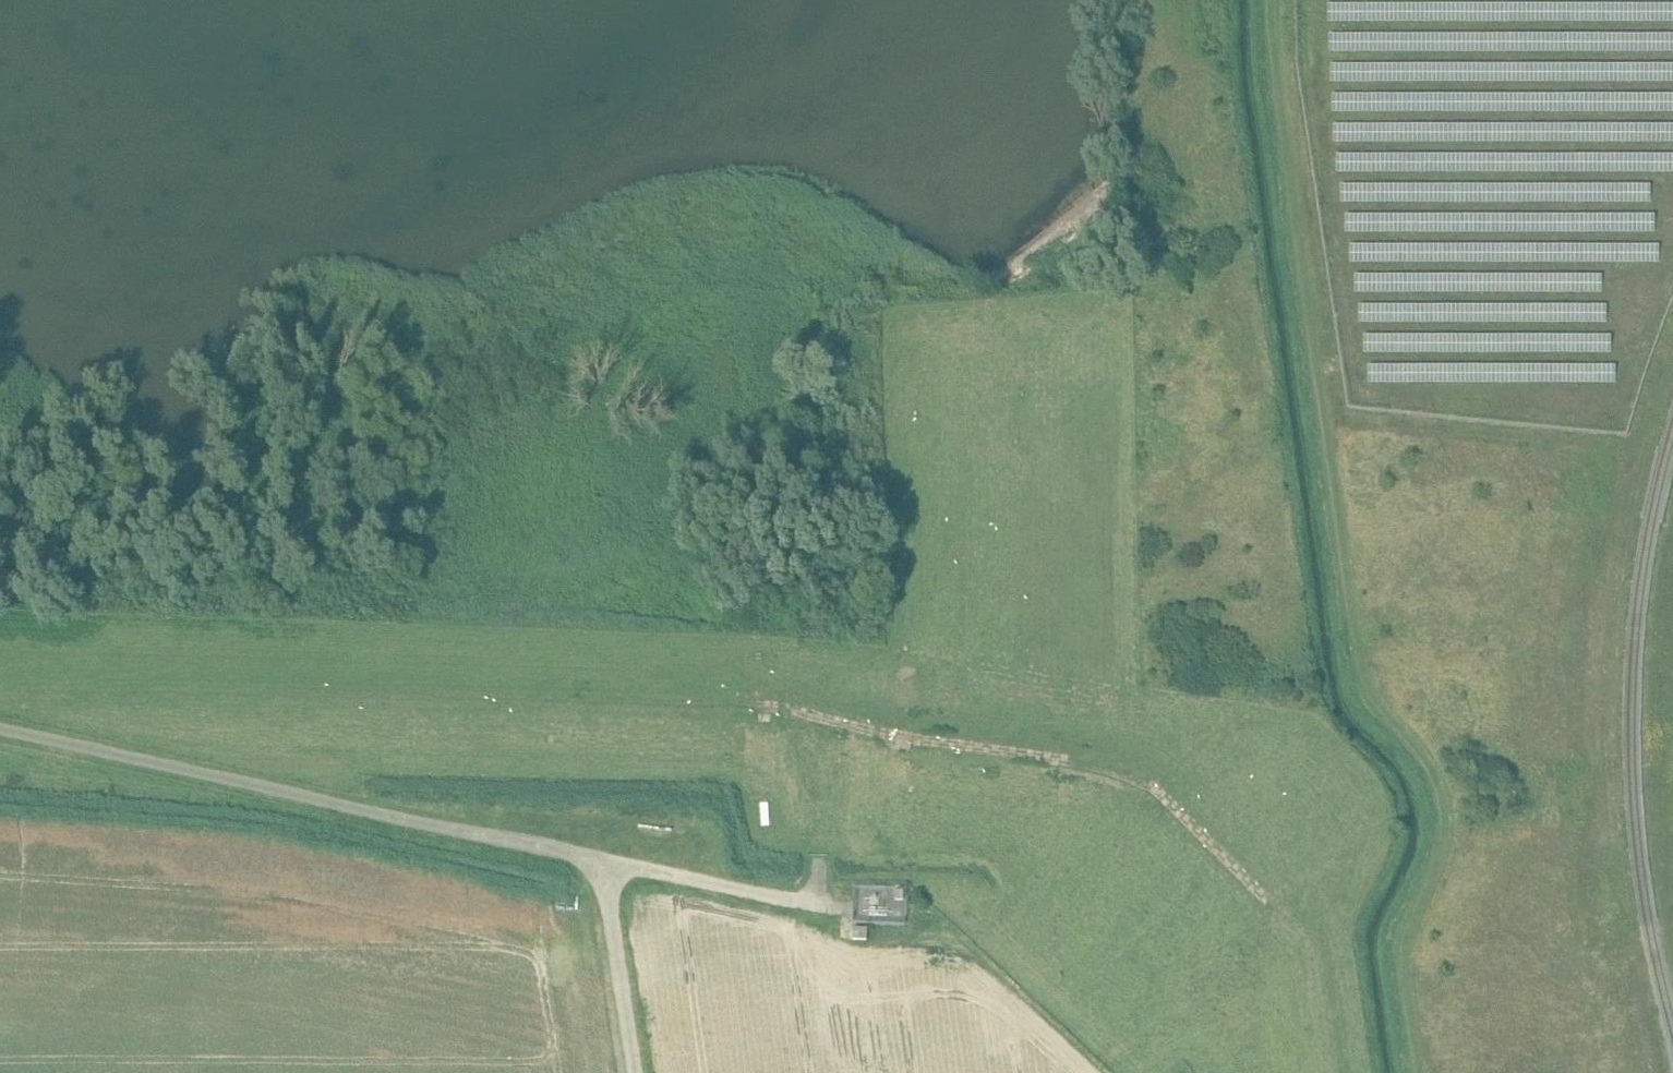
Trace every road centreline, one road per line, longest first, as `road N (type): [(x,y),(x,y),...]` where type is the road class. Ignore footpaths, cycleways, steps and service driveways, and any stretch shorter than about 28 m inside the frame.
road 1 (track): [(1322,1072),(1304,950),(1137,776),(765,703),(0,693)]
road 2 (unclassified): [(638,1072),(613,914),(601,885),(571,861),(0,732)]

